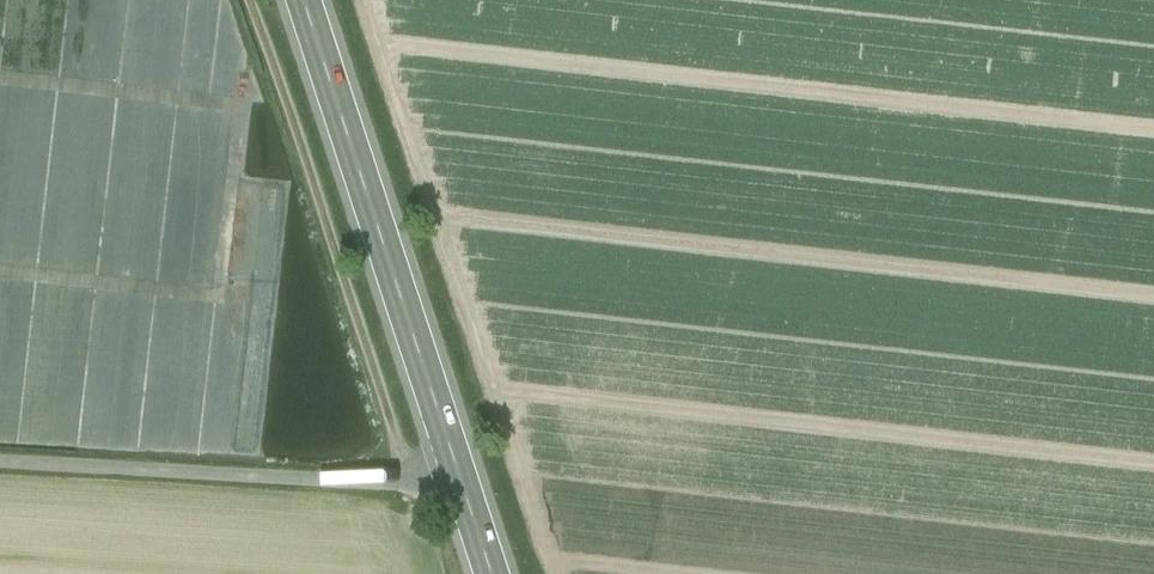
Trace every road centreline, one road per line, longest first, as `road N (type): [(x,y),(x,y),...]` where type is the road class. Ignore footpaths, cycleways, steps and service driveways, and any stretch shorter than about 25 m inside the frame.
road 1 (secondary): [(299,0),(490,573)]
road 2 (track): [(0,464),(461,487)]

